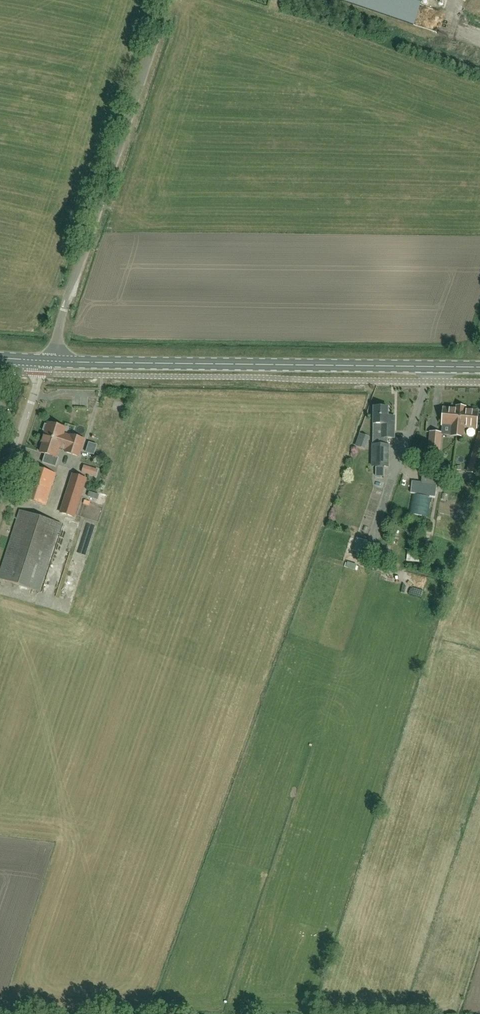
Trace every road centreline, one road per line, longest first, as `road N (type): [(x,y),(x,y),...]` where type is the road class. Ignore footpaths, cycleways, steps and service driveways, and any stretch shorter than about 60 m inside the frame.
road 1 (secondary): [(479,369),(56,363)]
road 2 (unclassified): [(56,363),(63,311),(168,0)]
road 3 (unclassified): [(0,502),(42,362)]

